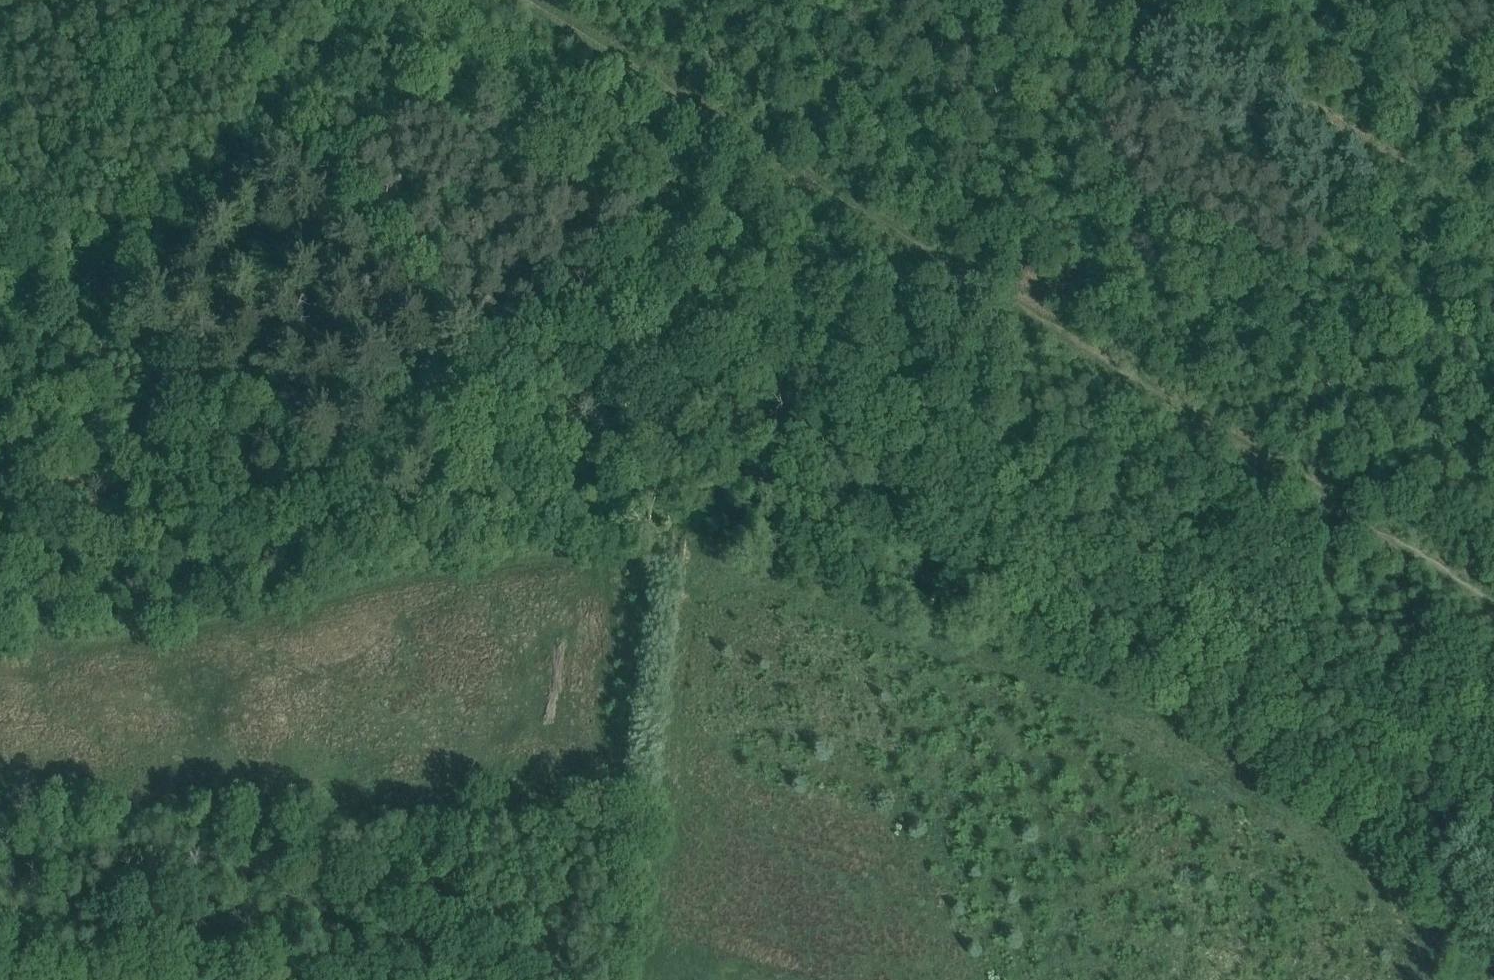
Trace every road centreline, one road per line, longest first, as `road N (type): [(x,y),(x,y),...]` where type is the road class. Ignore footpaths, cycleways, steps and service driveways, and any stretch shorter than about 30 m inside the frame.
road 1 (track): [(519,0),(1493,597)]
road 2 (track): [(1383,153),(1139,0)]
road 3 (track): [(1383,153),(1493,222)]

